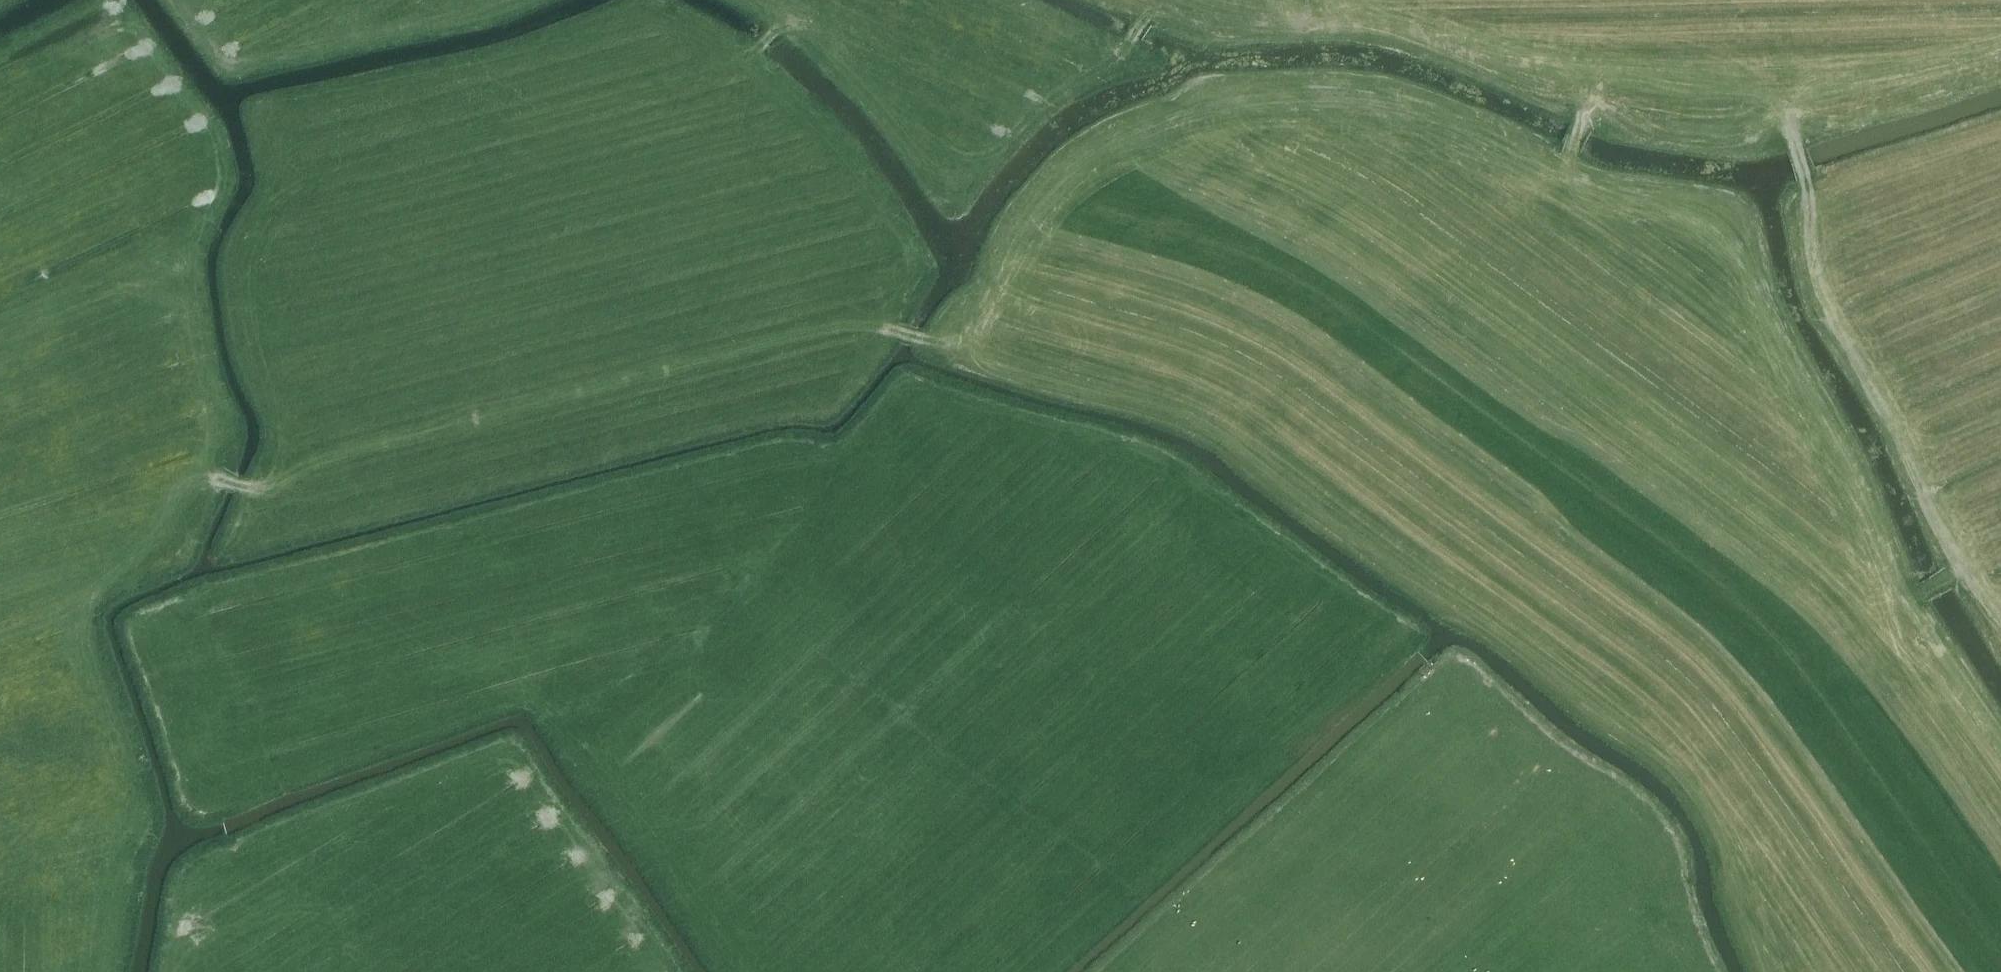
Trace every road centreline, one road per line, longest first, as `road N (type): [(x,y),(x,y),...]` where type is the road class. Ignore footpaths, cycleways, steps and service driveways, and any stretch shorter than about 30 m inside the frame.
road 1 (track): [(2000,736),(1906,601),(1864,482),(1772,309),(1752,246),(1737,224),(1705,202),(1579,180),(1566,161),(1595,105)]
road 2 (track): [(2000,959),(1926,893),(1820,824),(1734,789),(1650,729)]

